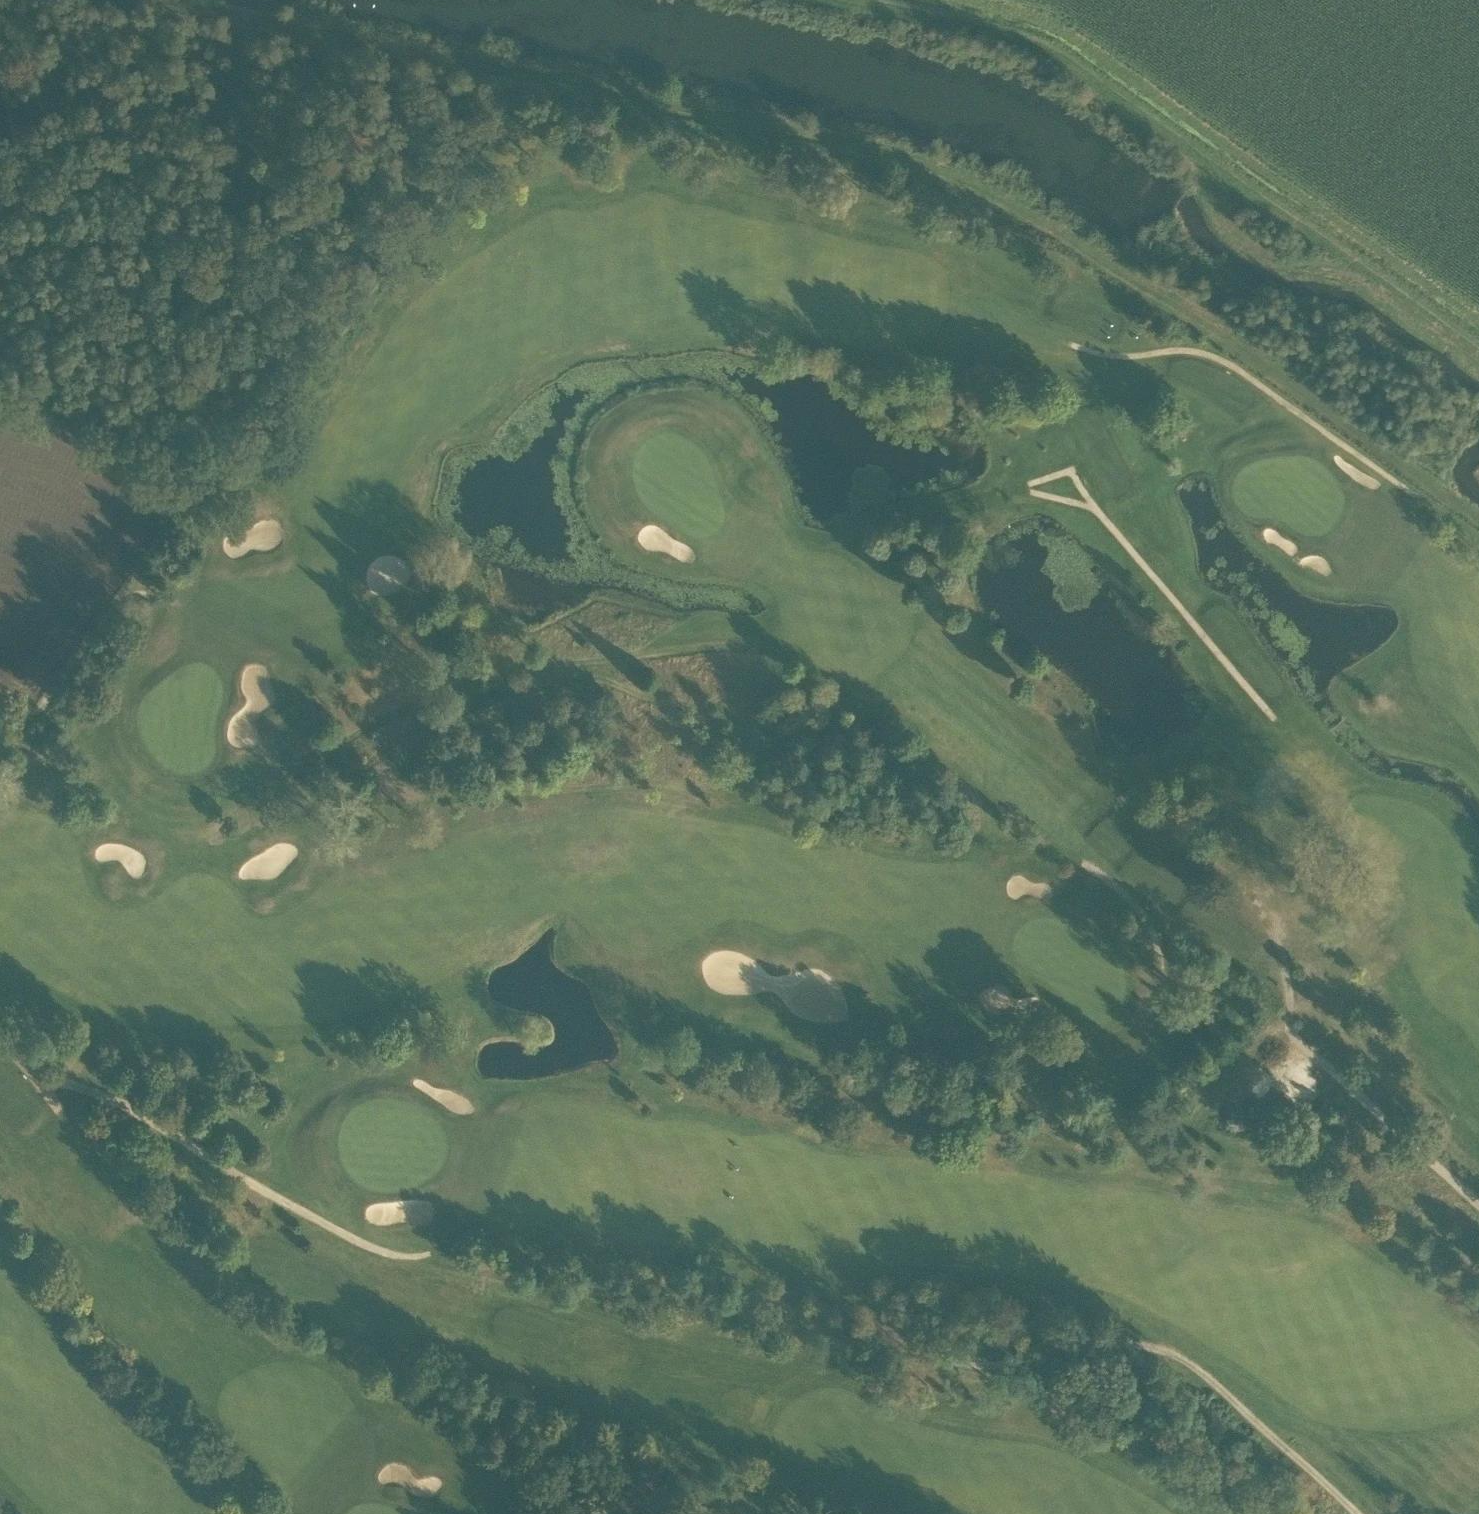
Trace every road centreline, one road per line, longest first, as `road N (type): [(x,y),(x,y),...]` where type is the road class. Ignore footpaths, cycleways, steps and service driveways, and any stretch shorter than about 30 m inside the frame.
road 1 (track): [(1478,519),(1197,327),(944,175),(825,139),(147,0)]
road 2 (track): [(862,0),(1038,38),(1478,346)]
road 3 (track): [(1478,1199),(1337,1069),(1300,1048)]

